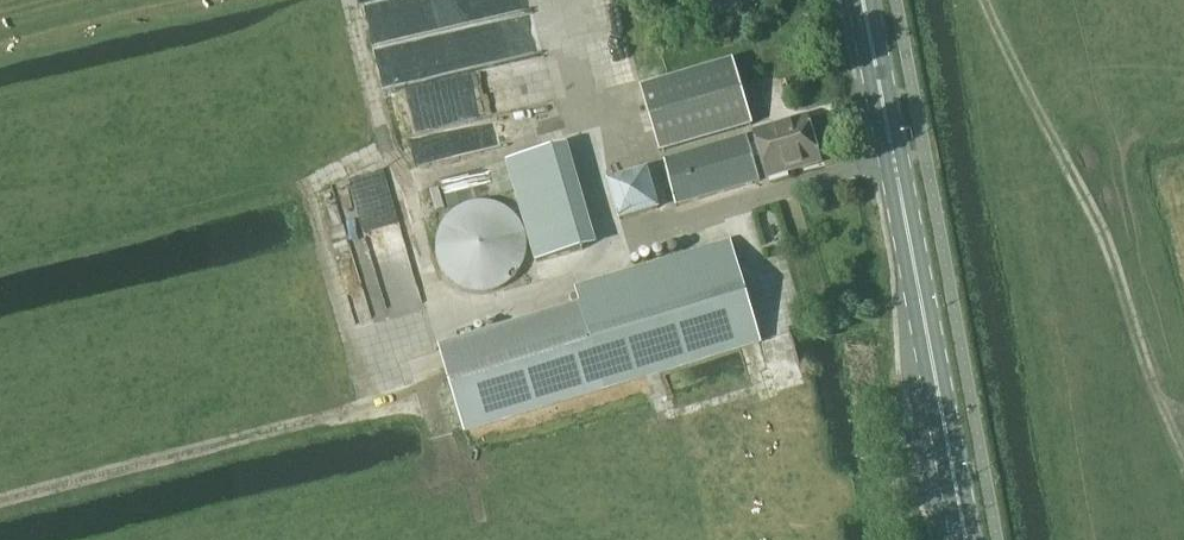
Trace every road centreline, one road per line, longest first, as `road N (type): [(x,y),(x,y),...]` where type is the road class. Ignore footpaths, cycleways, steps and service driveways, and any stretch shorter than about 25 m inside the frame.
road 1 (track): [(0,505),(404,405),(381,345),(596,271),(680,219)]
road 2 (secondary): [(967,539),(865,0)]
road 3 (track): [(1183,452),(1104,233),(986,0)]
road 4 (track): [(444,326),(407,180),(381,136),(350,0)]

